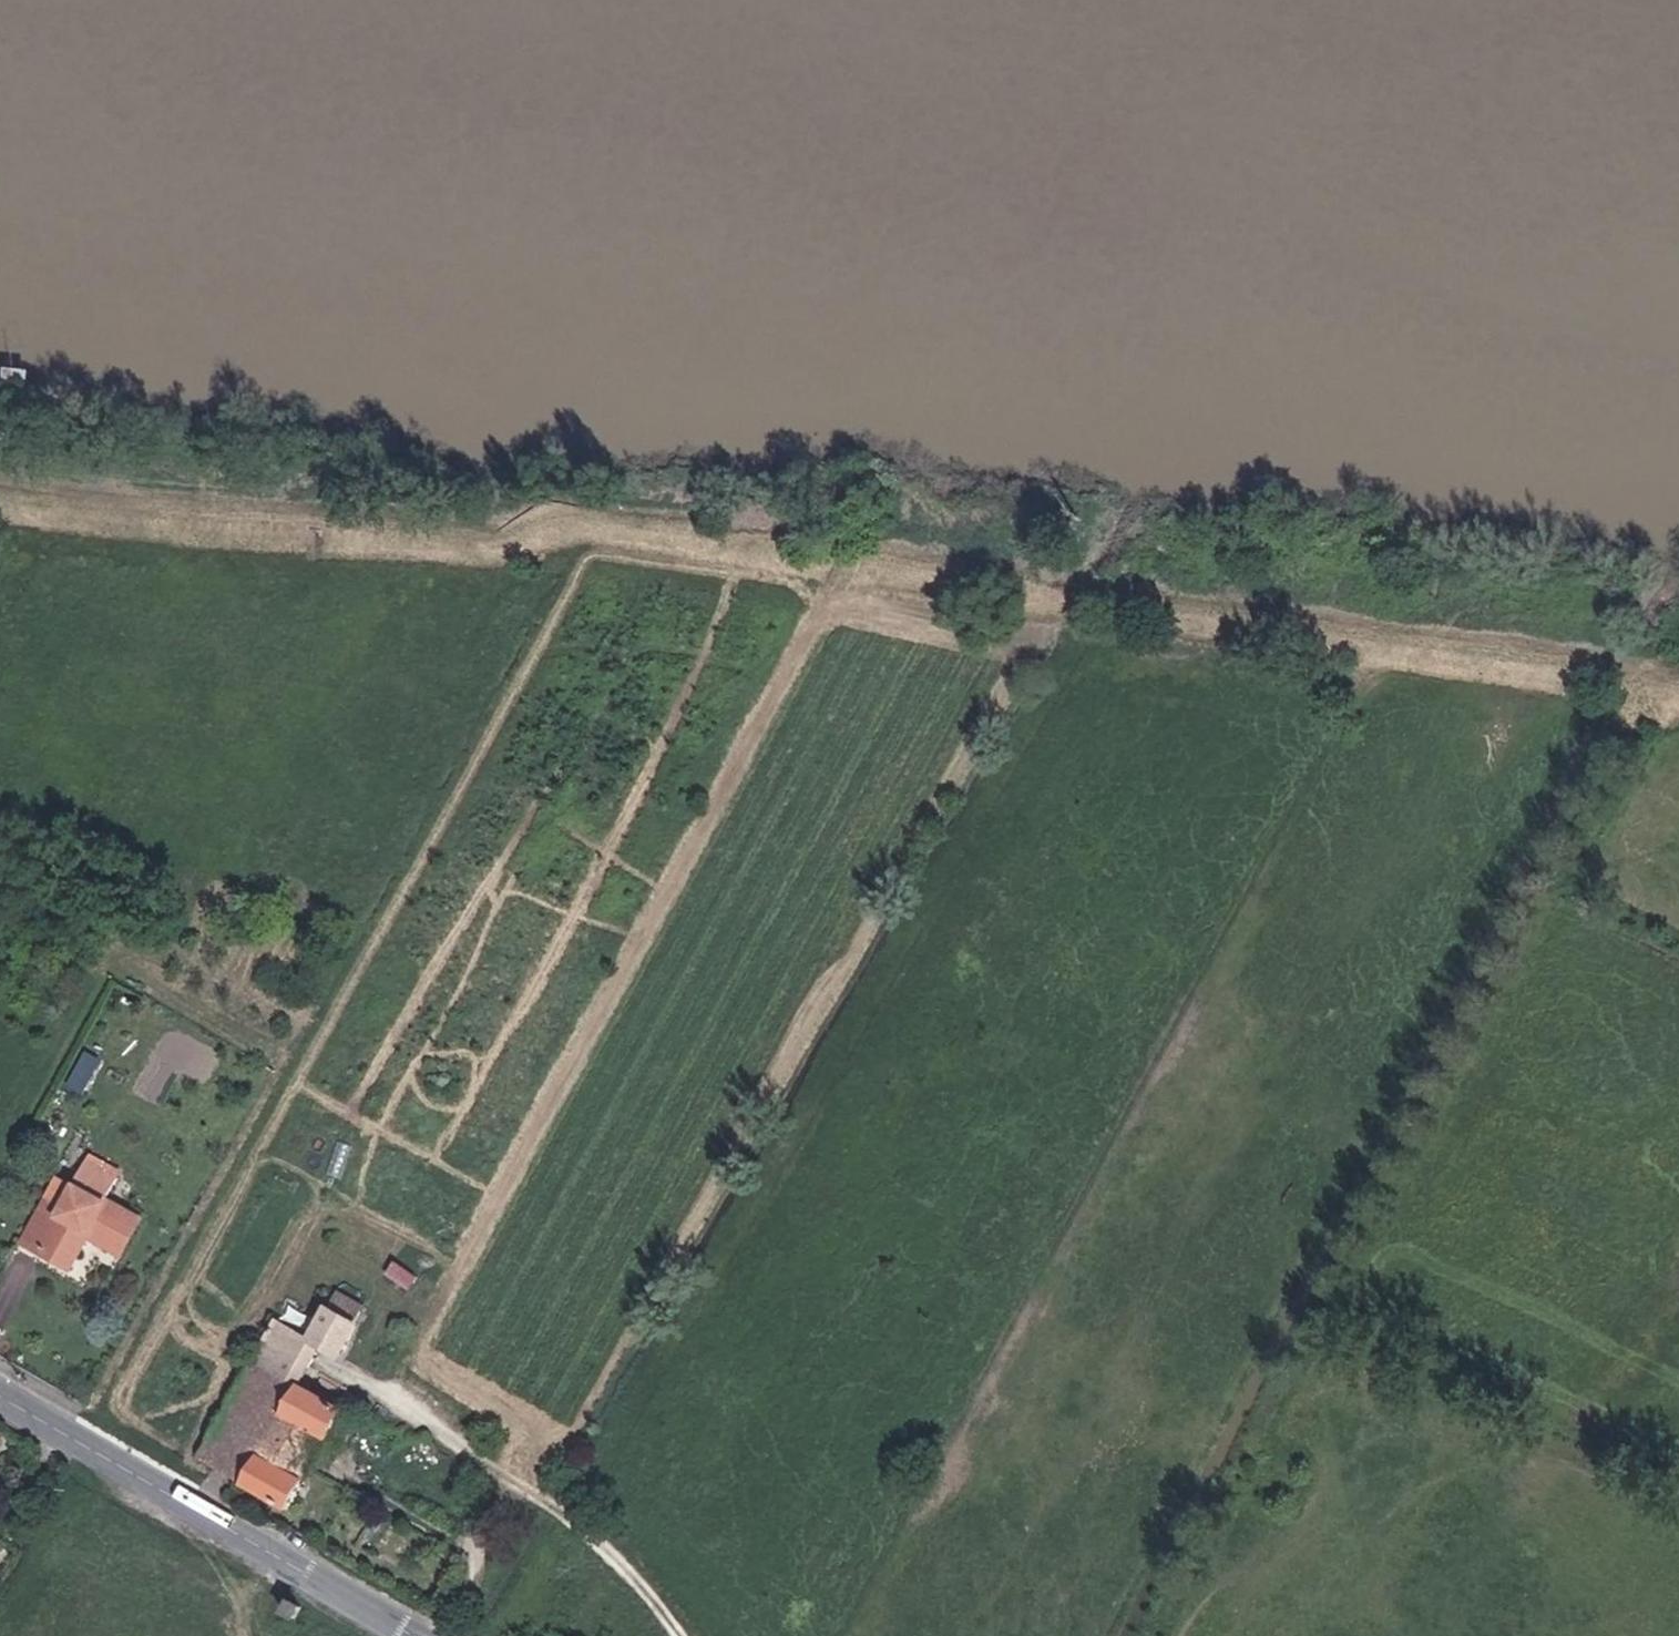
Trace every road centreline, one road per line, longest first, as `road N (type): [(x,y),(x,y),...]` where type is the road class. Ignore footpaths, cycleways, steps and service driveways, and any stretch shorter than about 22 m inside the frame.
road 1 (tertiary): [(0,1382),(434,1635)]

